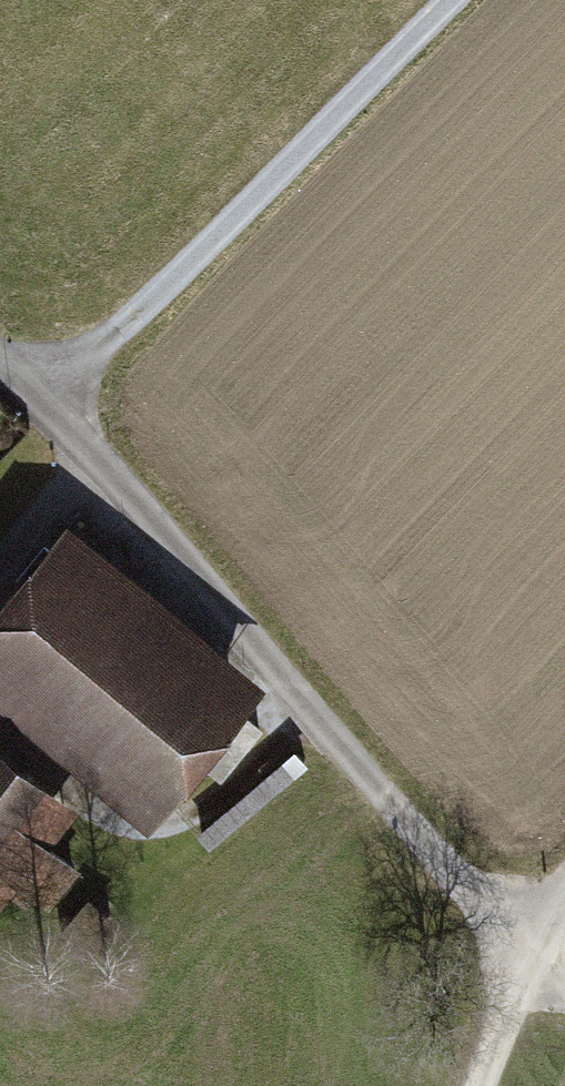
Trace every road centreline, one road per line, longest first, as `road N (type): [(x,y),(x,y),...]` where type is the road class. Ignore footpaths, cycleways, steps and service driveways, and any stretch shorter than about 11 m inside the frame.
road 1 (residential): [(0,366),(44,405),(439,859),(530,946)]
road 2 (track): [(44,405),(448,0)]
road 3 (track): [(478,1085),(530,946)]

